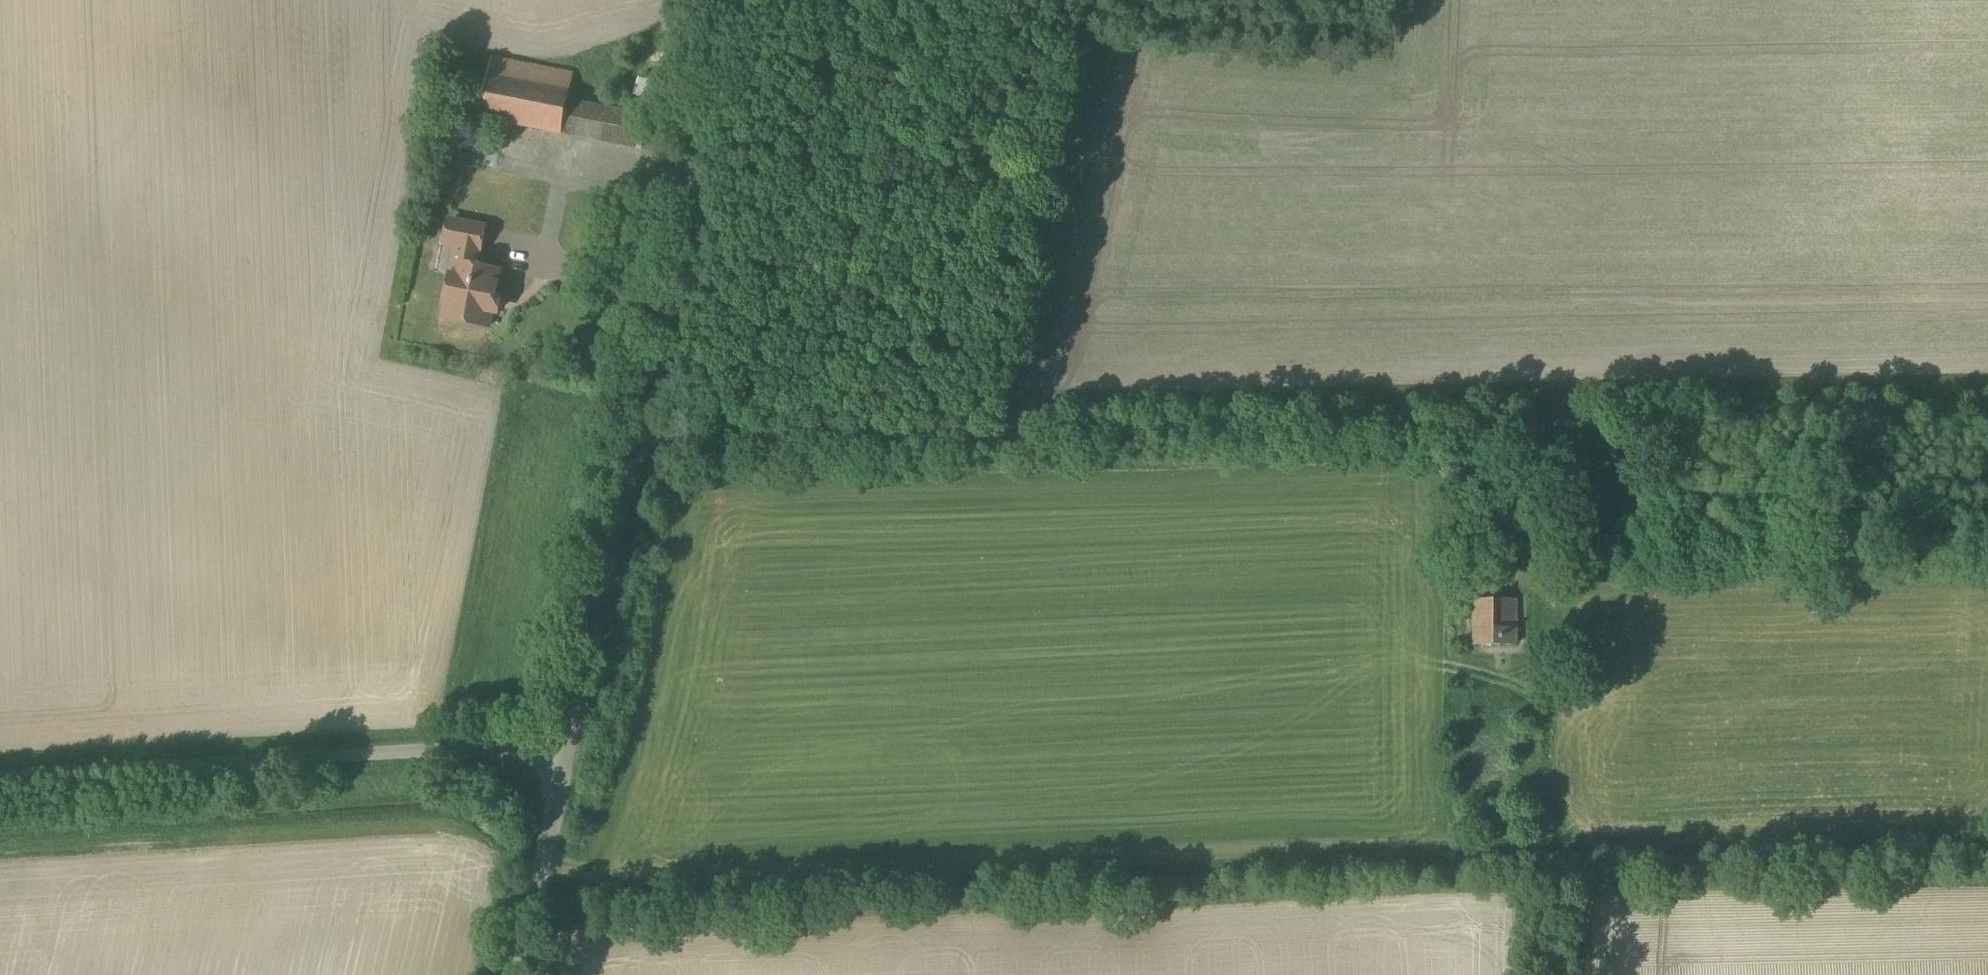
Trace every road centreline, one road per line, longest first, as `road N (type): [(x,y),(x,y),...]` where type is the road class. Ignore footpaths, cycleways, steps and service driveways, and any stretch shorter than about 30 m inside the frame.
road 1 (unclassified): [(739,0),(567,748)]
road 2 (unclassified): [(567,748),(0,781)]
road 3 (unclassified): [(516,974),(567,748)]

